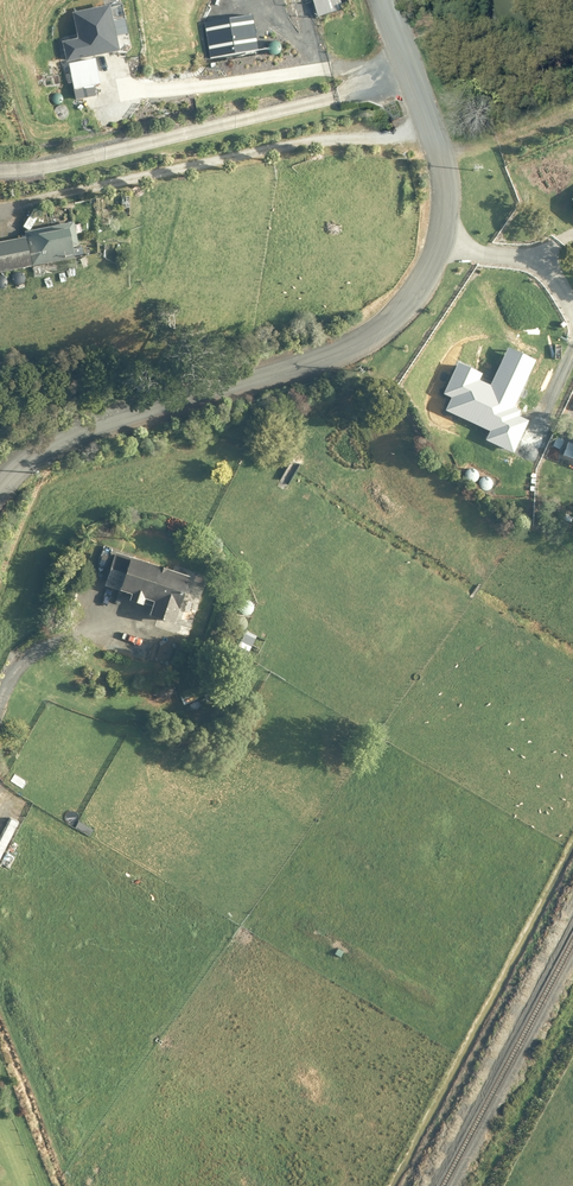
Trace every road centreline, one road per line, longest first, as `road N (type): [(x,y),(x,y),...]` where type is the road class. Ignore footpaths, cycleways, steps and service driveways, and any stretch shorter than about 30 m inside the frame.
road 1 (residential): [(0,492),(57,450),(345,350),(405,306),(437,248),(443,174),(388,0)]

